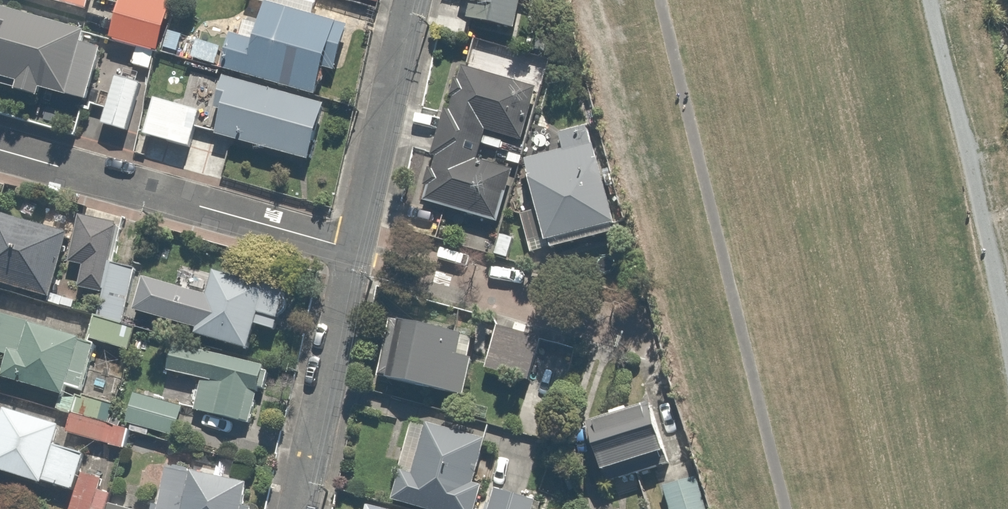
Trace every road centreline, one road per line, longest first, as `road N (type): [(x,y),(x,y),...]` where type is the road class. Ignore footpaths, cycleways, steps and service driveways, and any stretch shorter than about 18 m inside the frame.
road 1 (residential): [(350,249),(0,150)]
road 2 (residential): [(350,249),(294,508)]
road 3 (residential): [(410,0),(350,249)]
road 4 (residential): [(350,249),(557,308)]

